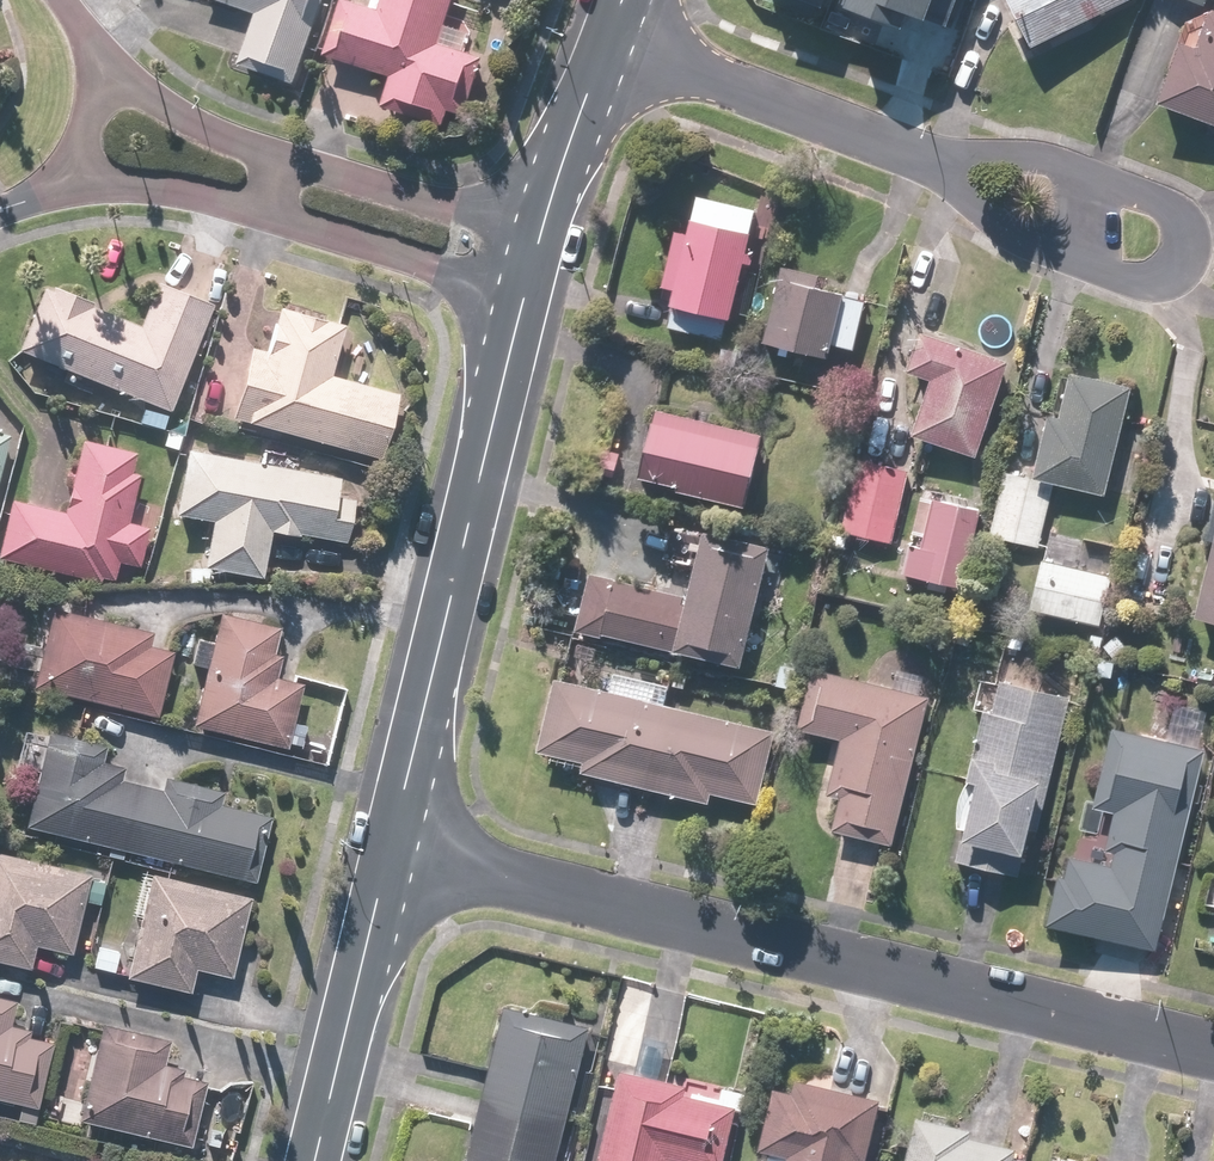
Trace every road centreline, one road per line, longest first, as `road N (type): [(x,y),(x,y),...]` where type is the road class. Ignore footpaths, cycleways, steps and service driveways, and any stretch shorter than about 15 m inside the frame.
road 1 (residential): [(1213,1053),(388,847)]
road 2 (residential): [(940,160),(1019,155),(1174,211),(1185,233),(1176,266),(1166,279),(1143,284),(1038,252),(987,220),(945,172)]
road 3 (tertiary): [(388,847),(523,299)]
road 4 (residential): [(604,39),(940,160)]
road 5 (tertiary): [(312,1160),(388,847)]
road 6 (residential): [(523,299),(273,213)]
road 7 (residential): [(289,160),(540,231)]
road 8 (residential): [(103,79),(289,160)]
road 9 (tertiary): [(540,231),(604,39)]
road 10 (residential): [(273,213),(83,171)]

